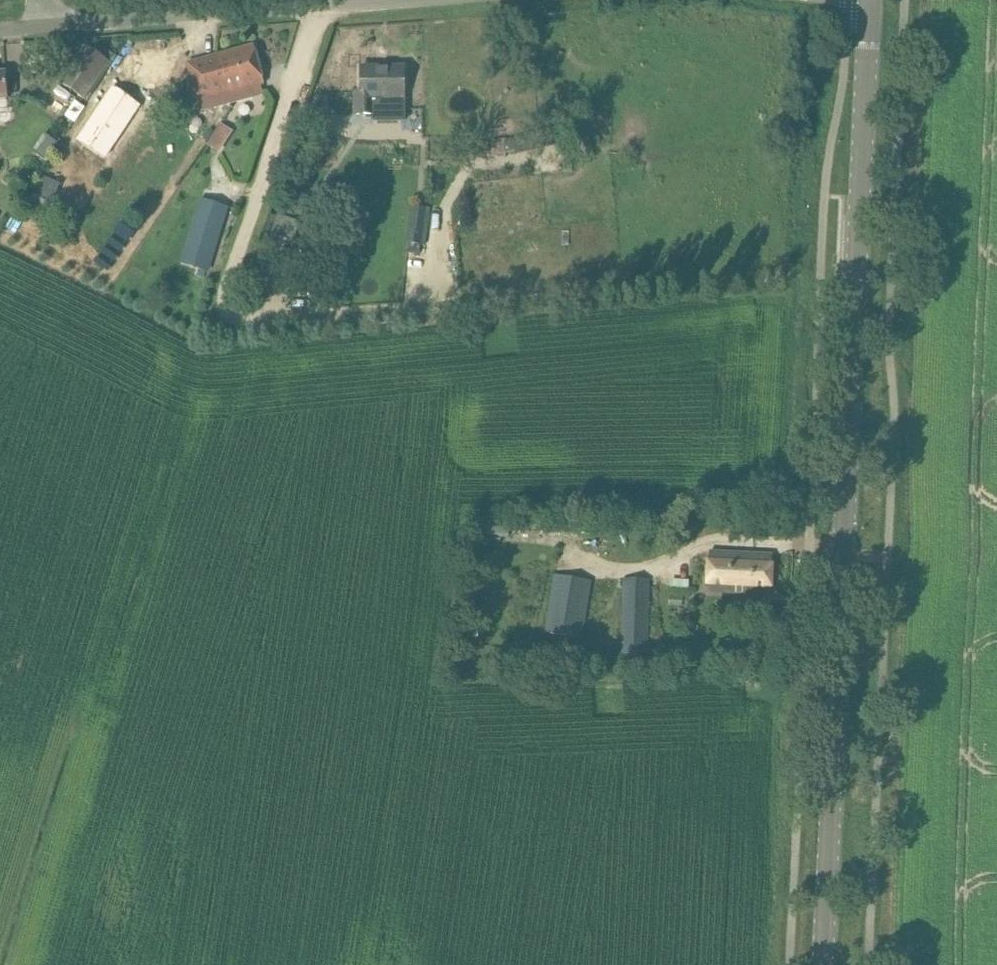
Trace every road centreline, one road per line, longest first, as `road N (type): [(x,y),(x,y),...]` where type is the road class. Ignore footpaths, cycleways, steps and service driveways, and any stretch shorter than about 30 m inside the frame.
road 1 (tertiary): [(828,964),(871,0)]
road 2 (unclassified): [(53,24),(403,0)]

